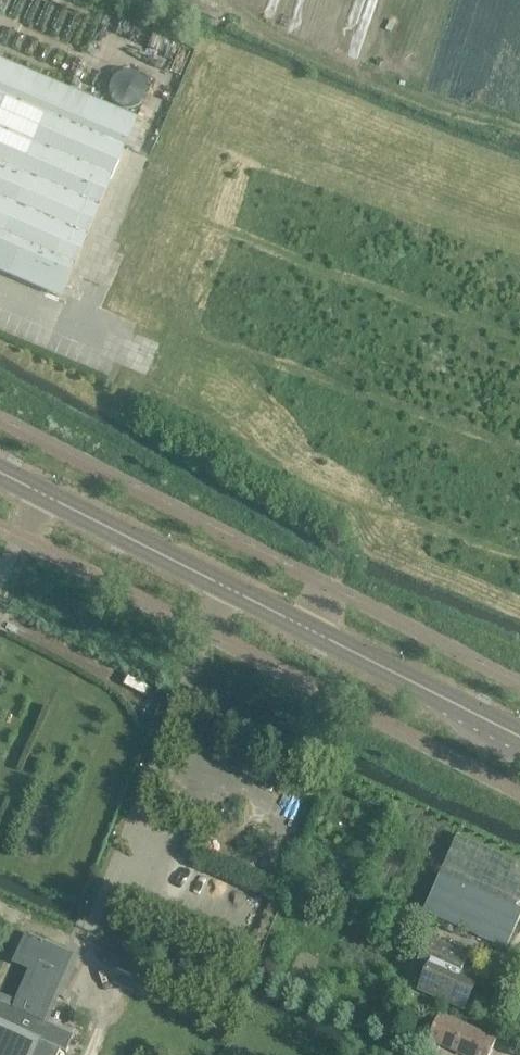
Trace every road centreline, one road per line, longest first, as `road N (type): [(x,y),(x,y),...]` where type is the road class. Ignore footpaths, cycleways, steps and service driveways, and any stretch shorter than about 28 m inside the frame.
road 1 (tertiary): [(519,735),(227,587)]
road 2 (tertiary): [(227,587),(0,470)]

